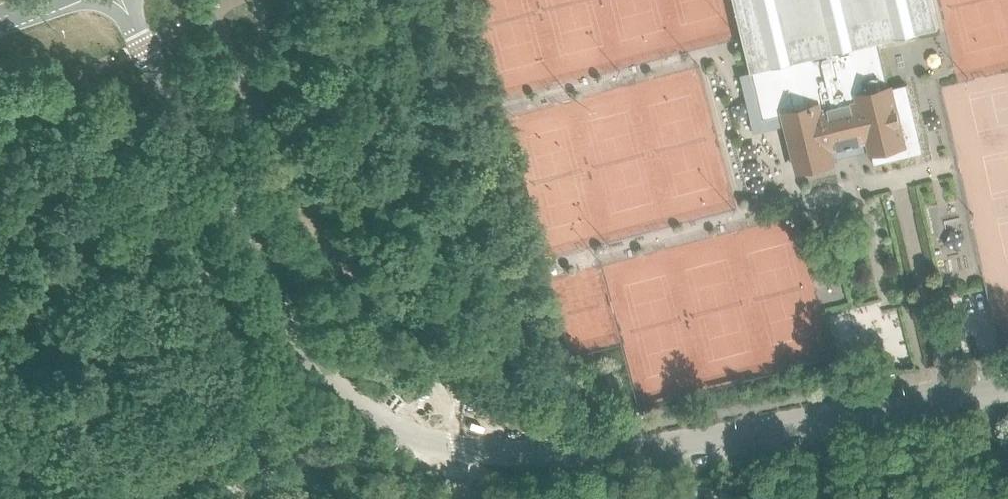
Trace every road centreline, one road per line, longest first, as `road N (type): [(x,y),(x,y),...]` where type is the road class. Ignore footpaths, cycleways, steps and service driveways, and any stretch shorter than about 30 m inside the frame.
road 1 (residential): [(1007,385),(654,447),(458,451),(399,432),(329,380),(123,0)]

